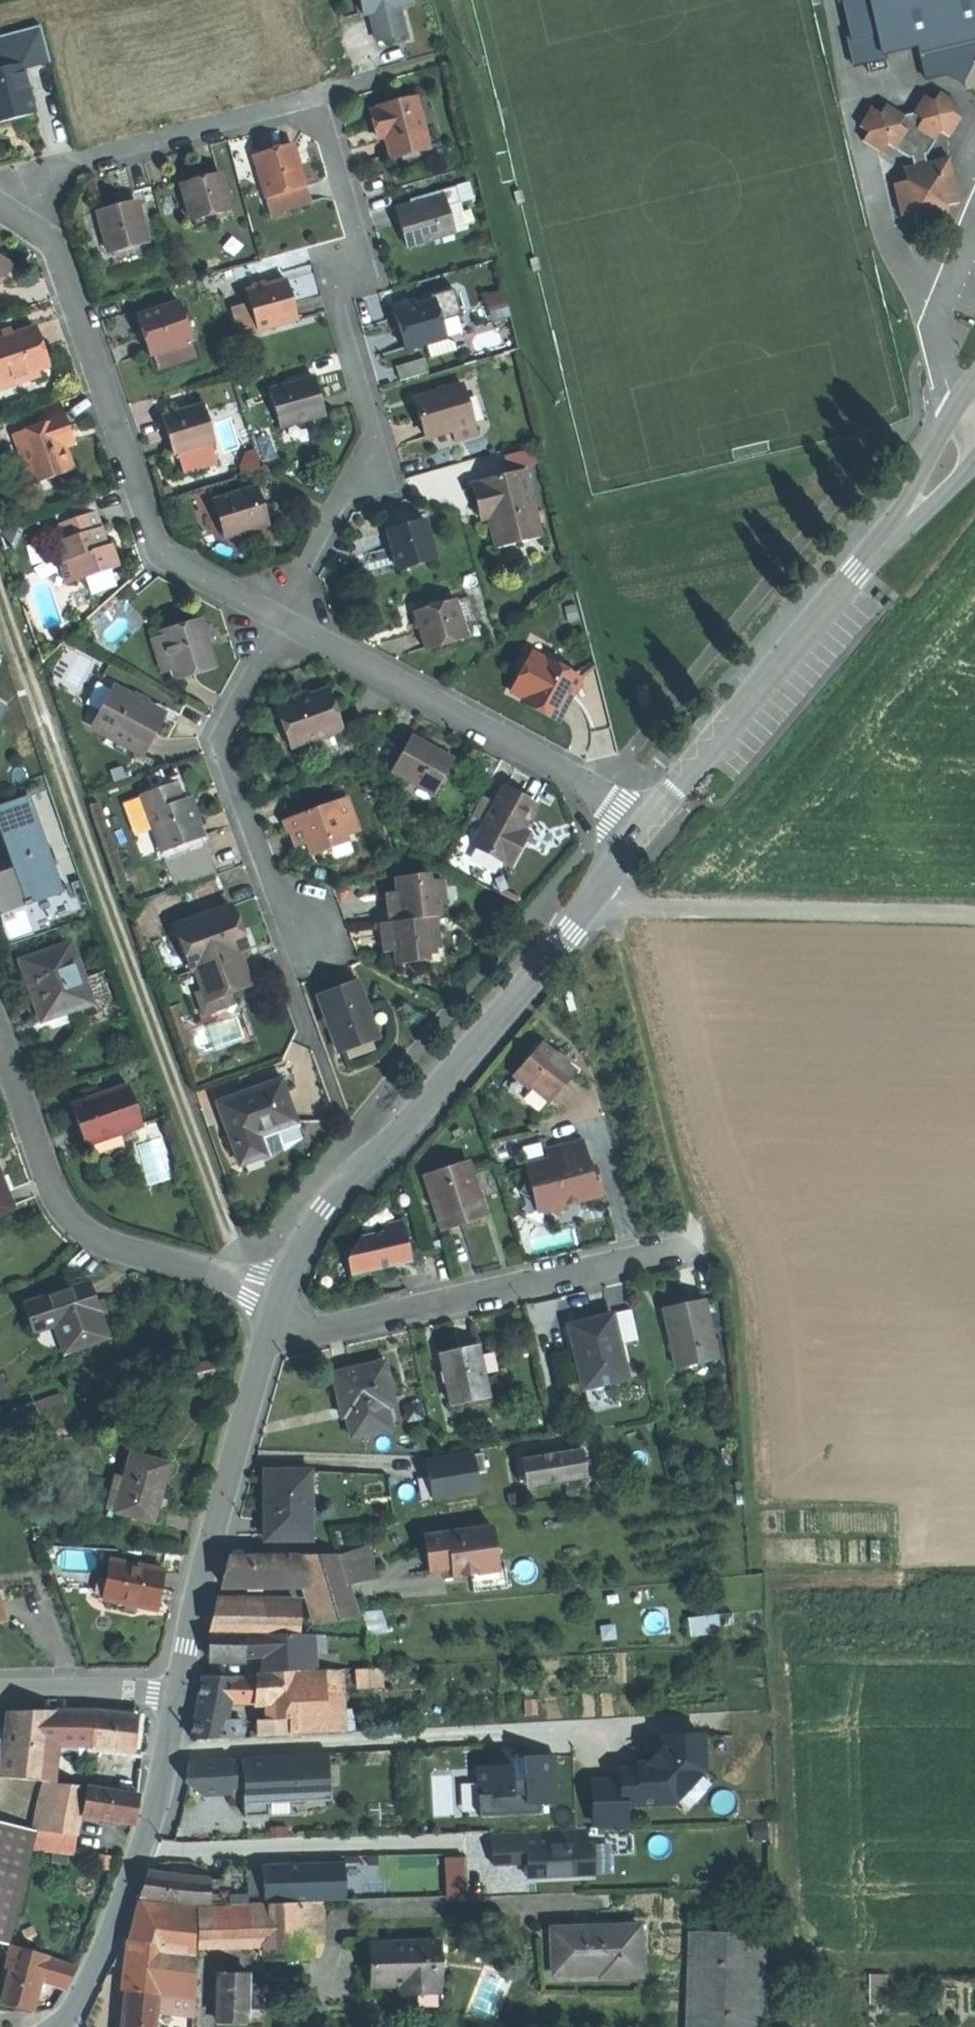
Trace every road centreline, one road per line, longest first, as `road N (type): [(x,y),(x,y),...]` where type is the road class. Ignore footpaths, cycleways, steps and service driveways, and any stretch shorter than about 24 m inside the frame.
road 1 (track): [(974,1963),(804,1956),(782,1927),(774,1598),(737,1282),(681,1179),(618,930),(633,909)]
road 2 (residential): [(278,617),(337,502),(371,469),(374,432),(338,291),(361,250),(322,116),(304,99),(43,172),(20,201)]
road 3 (track): [(242,1282),(0,590)]
road 4 (tertiary): [(642,831),(326,1207),(277,1306)]
road 5 (tertiary): [(974,425),(642,831)]
road 6 (residential): [(278,617),(162,554),(54,237),(20,201)]
road 7 (residential): [(277,1306),(314,1330),(711,1242)]
road 8 (residential): [(277,1306),(242,1282),(123,1249),(70,1217),(0,1032)]
road 9 (residential): [(642,831),(610,795),(278,617)]
road 10 (tertiary): [(277,1306),(201,1573),(178,1696)]
road 11 (track): [(974,919),(643,914),(598,891)]
road 12 (residential): [(319,939),(266,873),(214,736),(278,617)]
road 13 (tertiary): [(178,1696),(159,1791),(123,1902),(62,2026)]
road 14 (residential): [(178,1696),(108,1686),(0,1687)]

